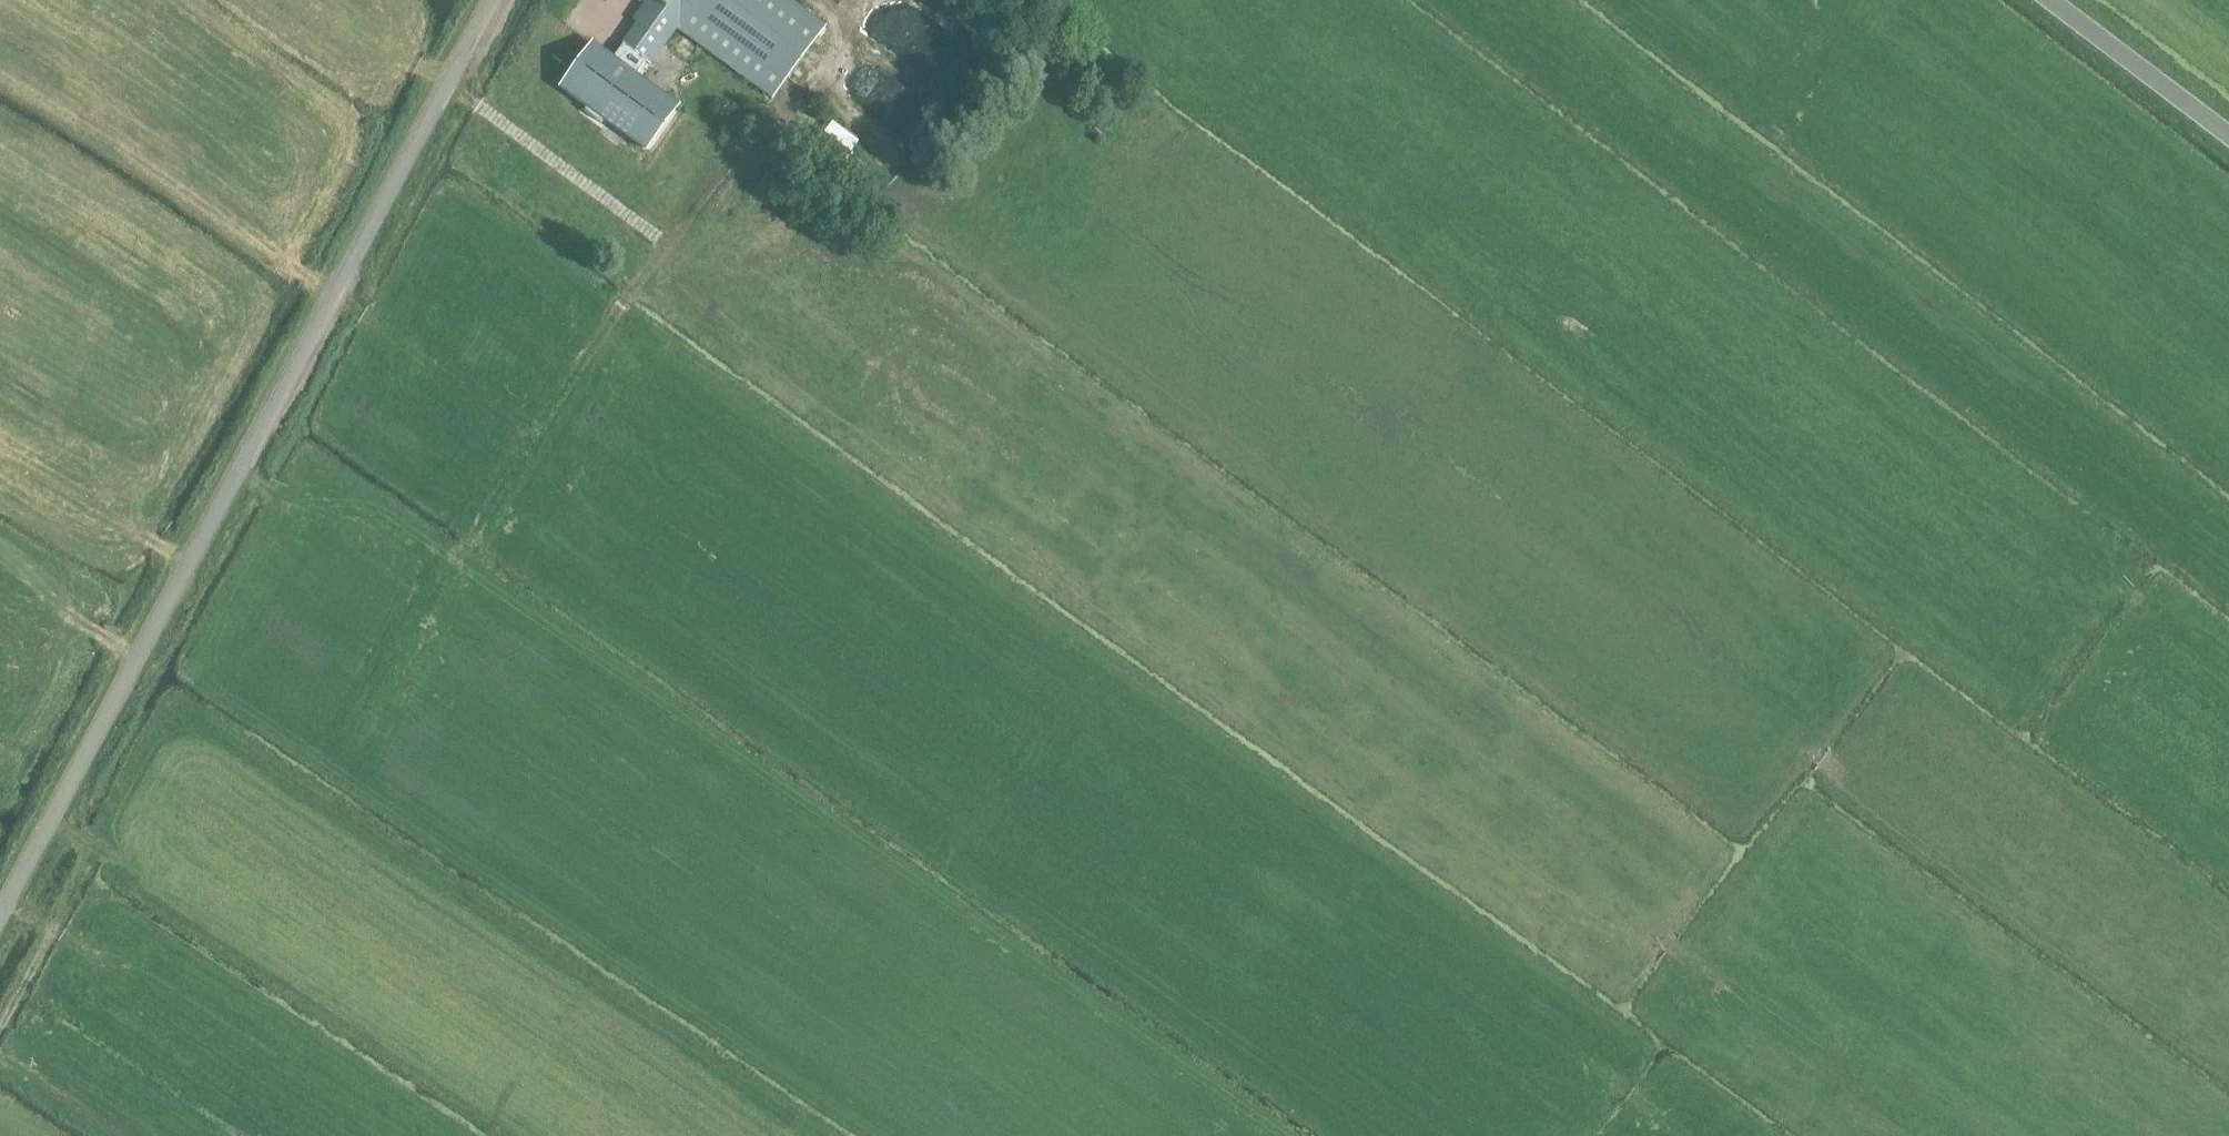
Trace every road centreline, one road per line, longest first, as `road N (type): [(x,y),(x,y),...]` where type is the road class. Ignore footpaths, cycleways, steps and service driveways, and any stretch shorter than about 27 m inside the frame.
road 1 (unclassified): [(0,913),(489,0)]
road 2 (unclassified): [(2228,134),(2054,0)]

